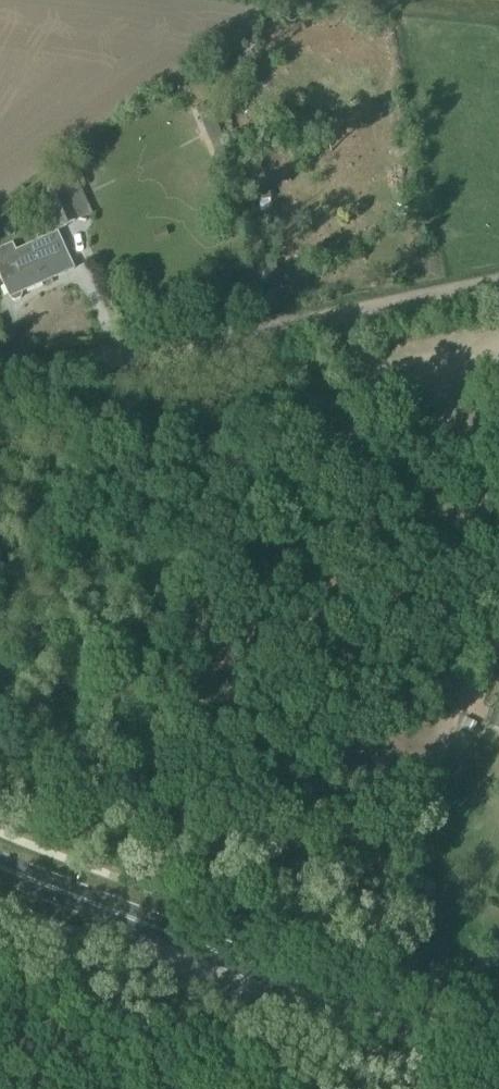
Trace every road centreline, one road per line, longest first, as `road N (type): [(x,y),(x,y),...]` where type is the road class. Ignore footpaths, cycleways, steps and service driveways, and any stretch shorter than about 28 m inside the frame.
road 1 (primary): [(498,1063),(0,867)]
road 2 (unclassified): [(0,371),(498,283)]

